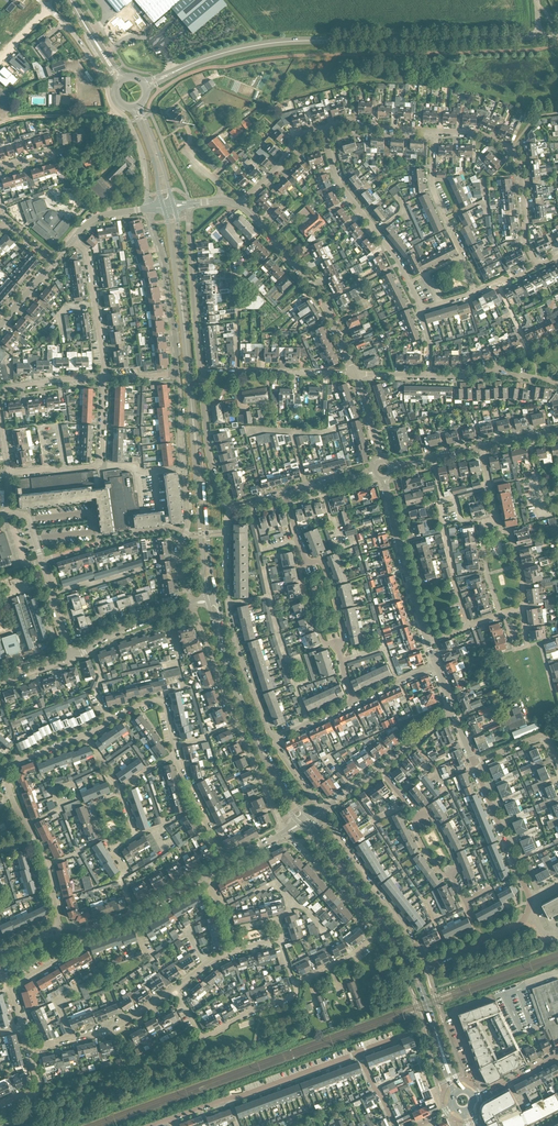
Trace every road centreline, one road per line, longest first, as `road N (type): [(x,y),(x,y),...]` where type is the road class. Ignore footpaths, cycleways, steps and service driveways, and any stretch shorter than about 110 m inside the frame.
road 1 (secondary): [(182,68),(270,43),(539,36)]
road 2 (residential): [(192,604),(286,832)]
road 3 (residential): [(482,942),(425,960),(321,810)]
road 4 (unclassified): [(239,204),(317,292),(355,374)]
road 5 (residential): [(537,266),(524,239),(516,157),(477,132),(433,131)]
road 6 (residential): [(171,1119),(359,1052)]
road 7 (secondary): [(192,407),(207,601)]
road 8 (secondary): [(217,599),(192,407)]
road 9 (residential): [(409,283),(338,181),(323,127)]
road 10 (residential): [(175,987),(204,1037),(294,996),(294,982)]
road 11 (residential): [(149,209),(167,278),(179,375)]
road 12 (residential): [(201,371),(190,204)]
road 13 (unclassified): [(428,640),(384,479)]
road 14 (residential): [(72,657),(29,519),(10,514)]
road 15 (residential): [(28,1050),(116,1028),(175,987)]
road 16 (unclassified): [(355,374),(201,371)]
road 17 (residential): [(529,900),(476,763)]
road 18 (residential): [(104,377),(87,253),(73,239)]
road 19 (residential): [(230,511),(212,467),(201,371)]
road 20 (residential): [(484,1092),(452,1010),(503,993)]
road 21 (unclassified): [(104,78),(109,100),(140,147),(149,209)]
road 22 (residential): [(184,465),(188,517),(180,559),(192,604)]
road 23 (residential): [(272,738),(229,604)]
road 24 (residential): [(175,755),(167,709),(157,700),(88,735)]
road 25 (residential): [(286,832),(376,935)]
road 26 (secondary): [(242,704),(300,823)]
road 27 (secondary): [(310,817),(242,704)]
road 28 (residential): [(72,657),(192,604)]
road 29 (residential): [(463,255),(432,187),(433,131)]
road 30 (unclassified): [(309,722),(270,598)]
road 31 (track): [(0,123),(121,115)]

